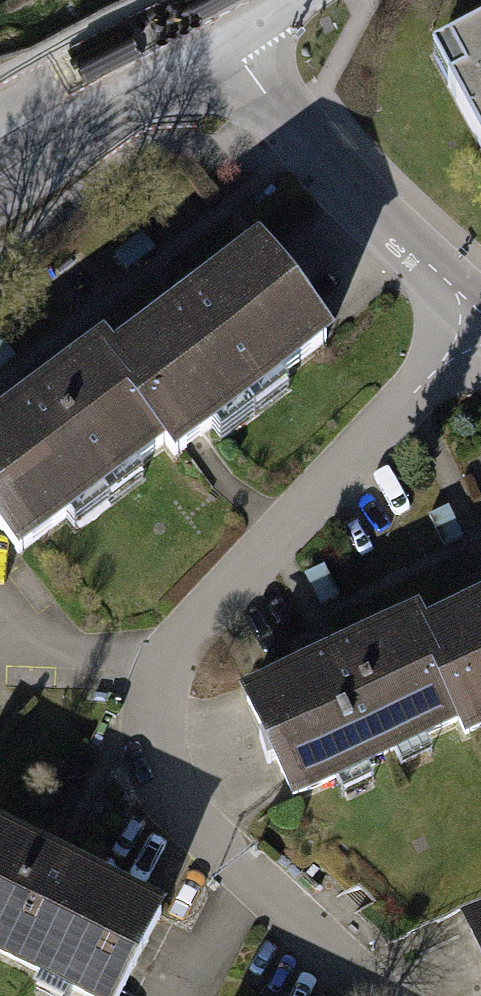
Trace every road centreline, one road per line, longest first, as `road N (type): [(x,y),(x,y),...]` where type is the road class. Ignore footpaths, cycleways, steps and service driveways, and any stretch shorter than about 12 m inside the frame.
road 1 (residential): [(480,315),(186,637),(158,682),(151,726),(163,776),(194,824),(377,995)]
road 2 (residential): [(218,23),(324,166),(480,315)]
road 3 (secondary): [(0,199),(166,93),(218,23)]
road 4 (secondary): [(218,23),(138,39),(0,117)]

